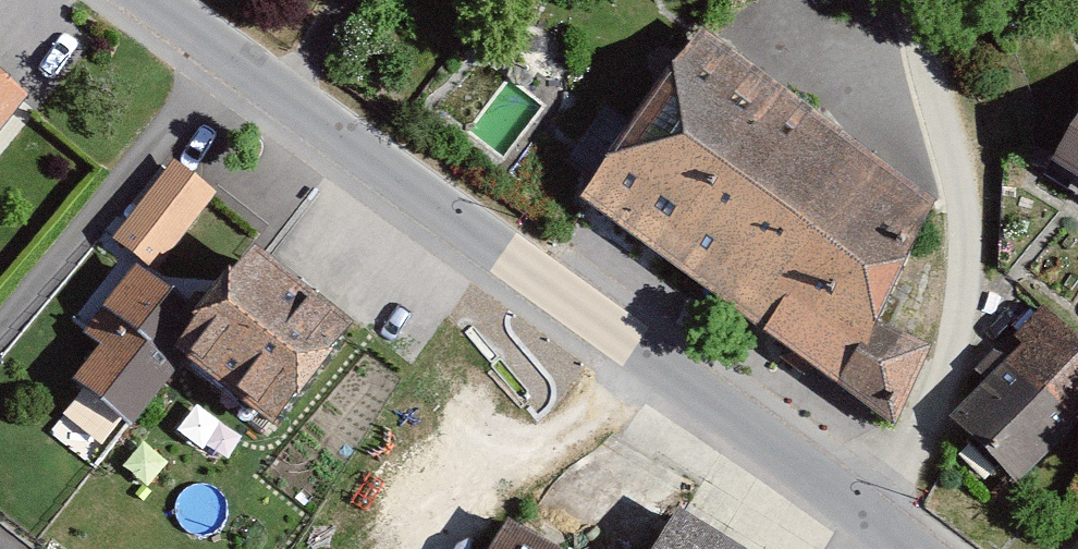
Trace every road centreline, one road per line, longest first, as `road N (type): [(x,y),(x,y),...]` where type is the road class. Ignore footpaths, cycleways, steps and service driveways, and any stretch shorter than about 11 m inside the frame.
road 1 (residential): [(906,548),(144,0)]

